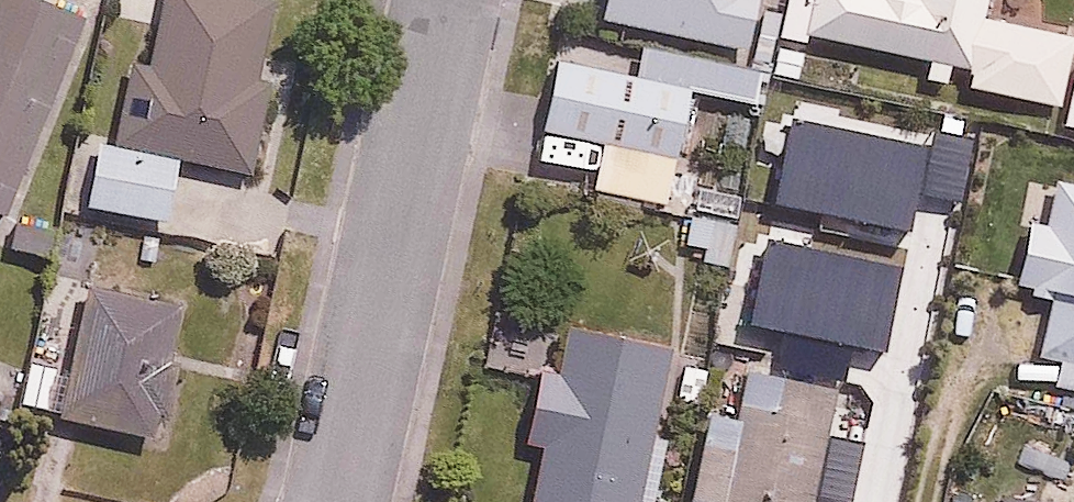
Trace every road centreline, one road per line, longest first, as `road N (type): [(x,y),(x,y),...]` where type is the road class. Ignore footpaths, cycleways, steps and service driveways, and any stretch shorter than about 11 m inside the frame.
road 1 (residential): [(450,0),(340,501)]

